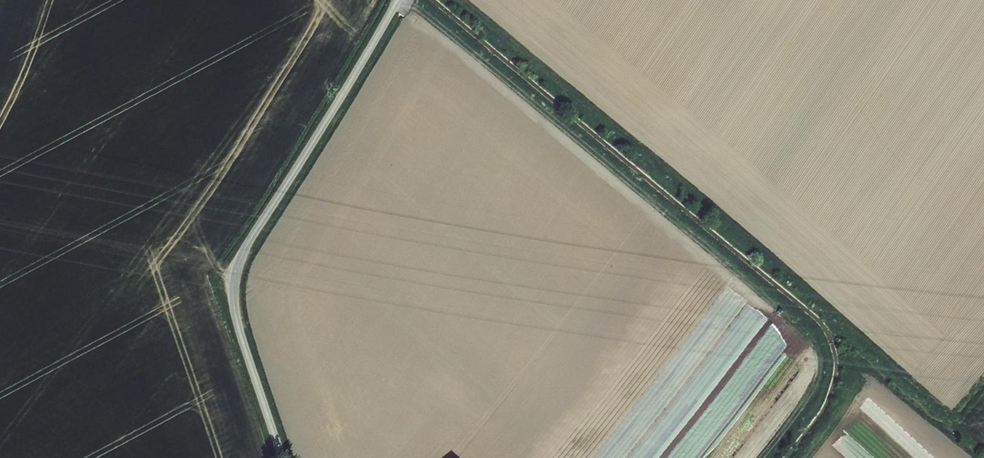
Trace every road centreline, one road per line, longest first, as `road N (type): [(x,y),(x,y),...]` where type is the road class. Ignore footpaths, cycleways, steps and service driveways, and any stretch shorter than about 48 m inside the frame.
road 1 (unclassified): [(399,0),(235,274),(236,319),(282,457)]

